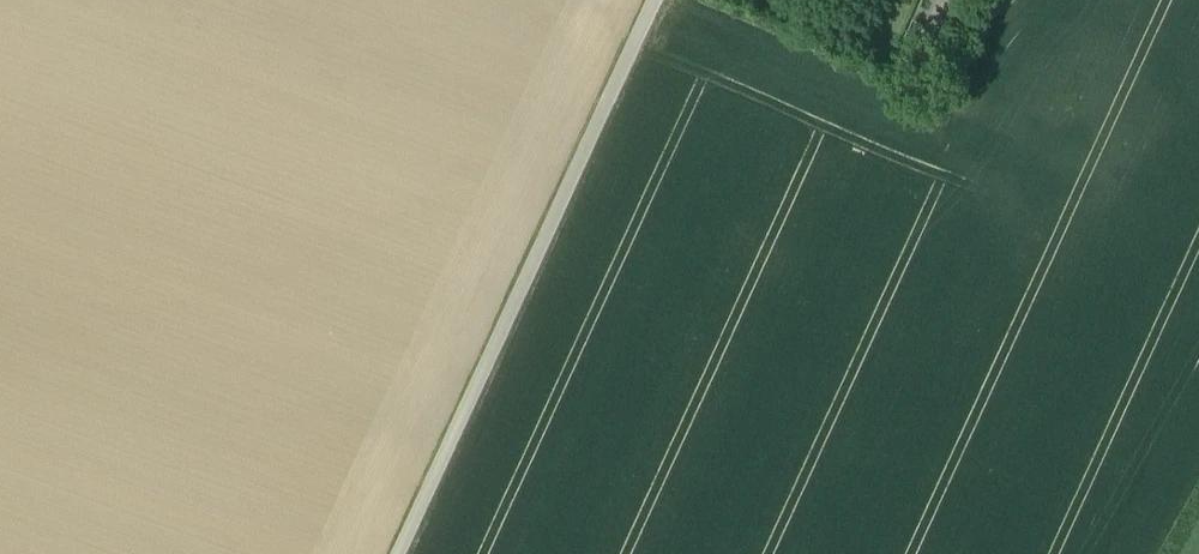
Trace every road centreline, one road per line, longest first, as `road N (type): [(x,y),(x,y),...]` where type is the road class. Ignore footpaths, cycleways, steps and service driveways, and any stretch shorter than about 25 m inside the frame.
road 1 (track): [(655,0),(398,553)]

